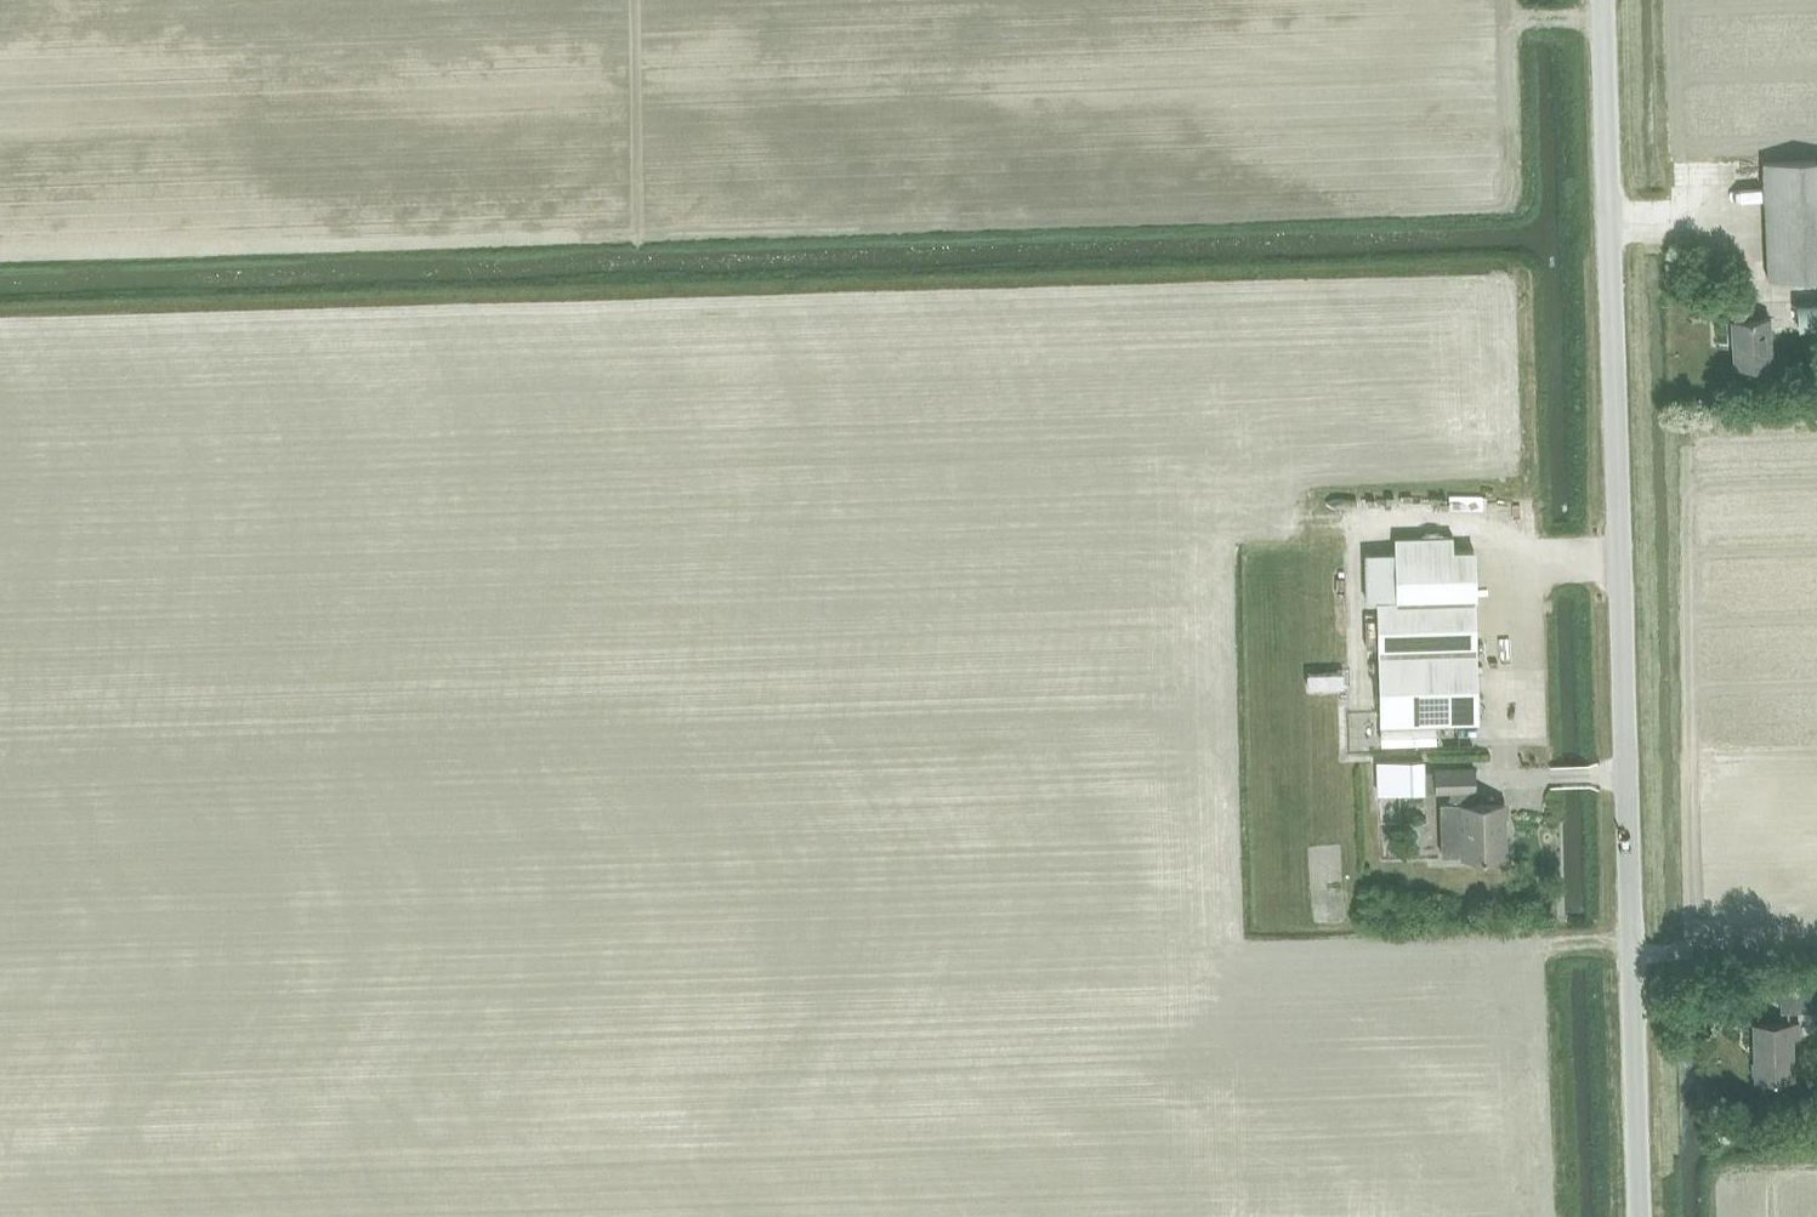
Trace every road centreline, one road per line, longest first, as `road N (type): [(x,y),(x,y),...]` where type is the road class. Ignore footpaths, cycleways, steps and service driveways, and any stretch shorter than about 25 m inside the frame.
road 1 (unclassified): [(1640,1216),(1604,0)]

